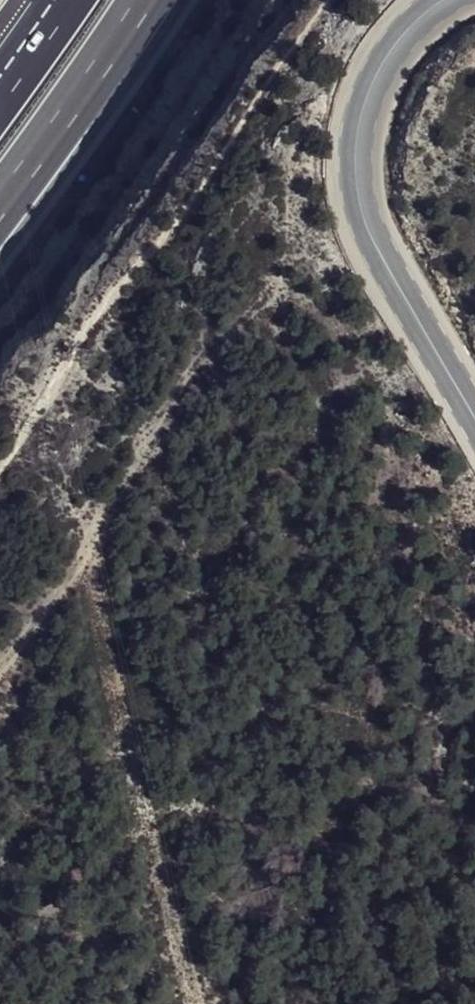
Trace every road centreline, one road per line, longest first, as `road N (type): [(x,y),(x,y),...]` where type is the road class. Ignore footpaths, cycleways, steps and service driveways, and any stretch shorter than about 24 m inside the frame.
road 1 (secondary): [(474,419),(360,209),(356,146),(366,101),(390,50),(447,0)]
road 2 (motorway): [(0,187),(135,0)]

